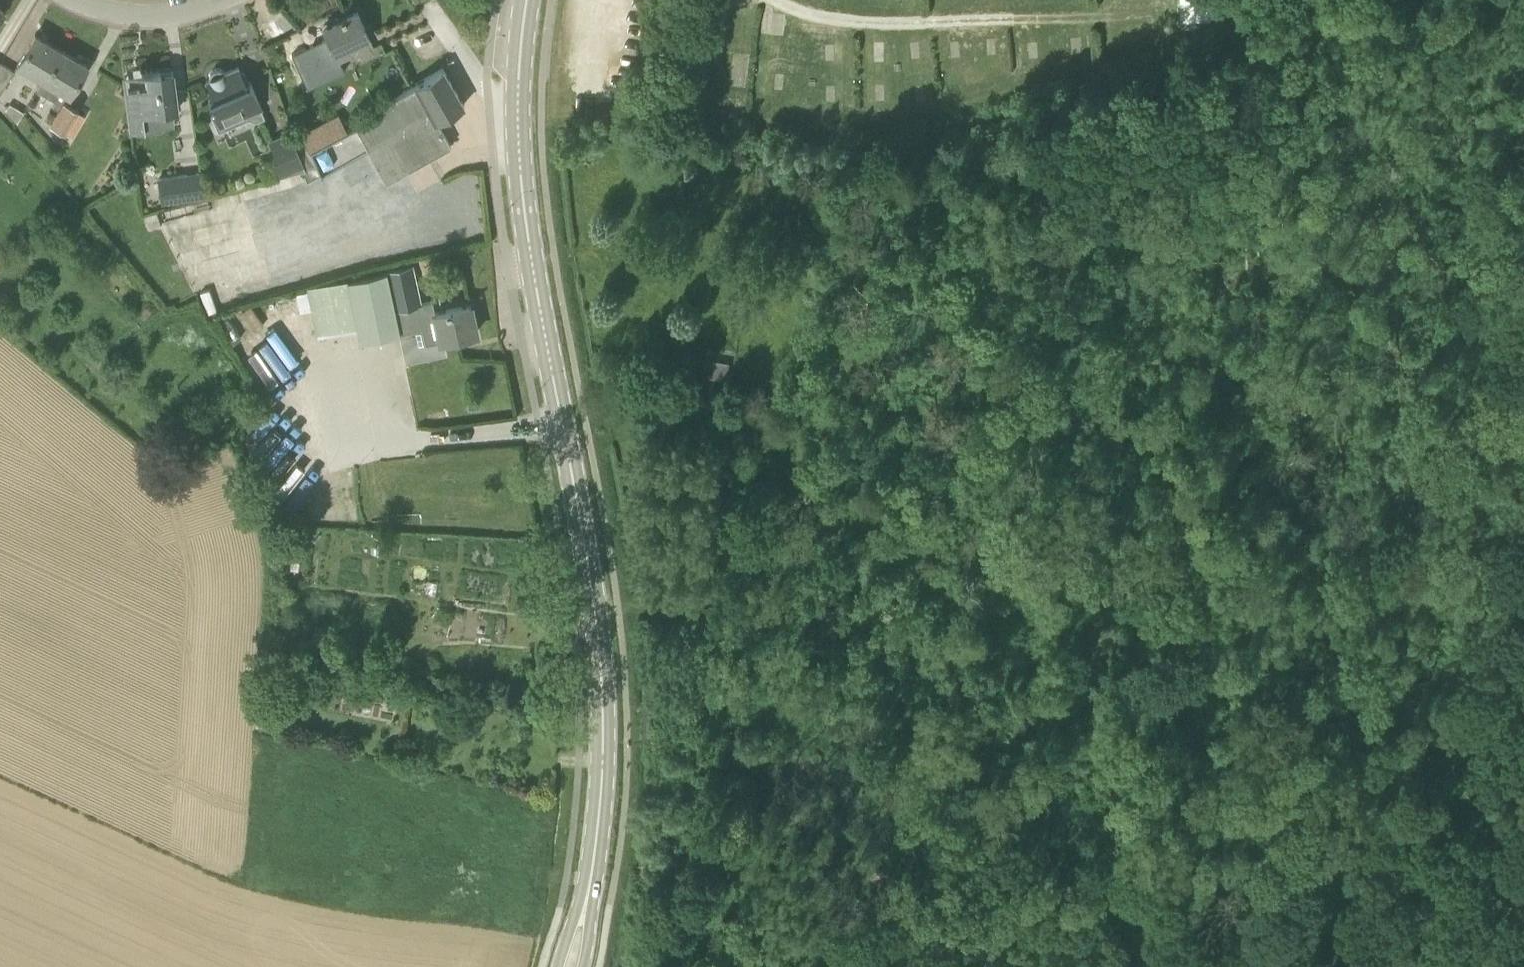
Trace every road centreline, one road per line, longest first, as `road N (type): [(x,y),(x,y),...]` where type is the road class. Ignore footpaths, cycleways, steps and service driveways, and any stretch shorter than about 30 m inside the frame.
road 1 (secondary): [(571,966),(598,825),(601,688),(524,193),(521,103)]
road 2 (residential): [(521,103),(490,94),(428,3)]
road 3 (residential): [(76,0),(148,16),(214,0)]

